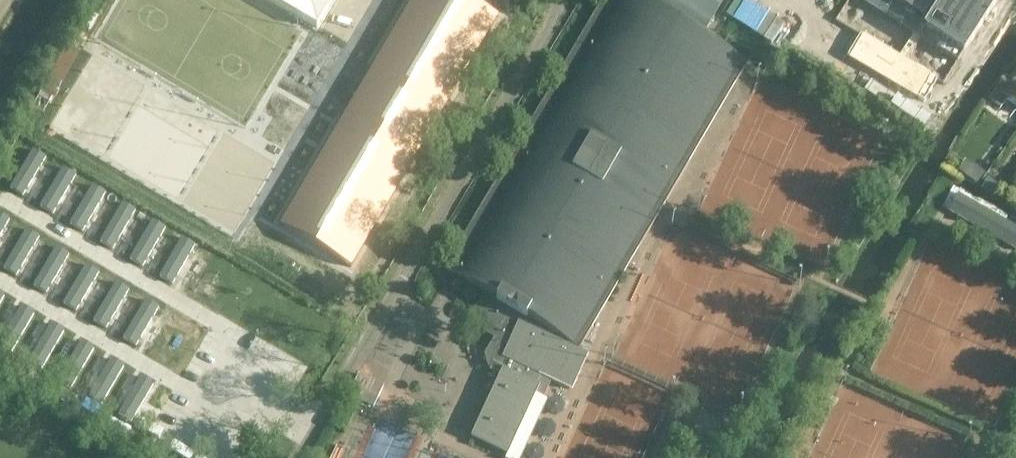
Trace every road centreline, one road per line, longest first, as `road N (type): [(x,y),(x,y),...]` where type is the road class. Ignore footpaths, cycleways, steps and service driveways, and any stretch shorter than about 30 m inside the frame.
road 1 (unclassified): [(297,457),(553,27),(560,0)]

